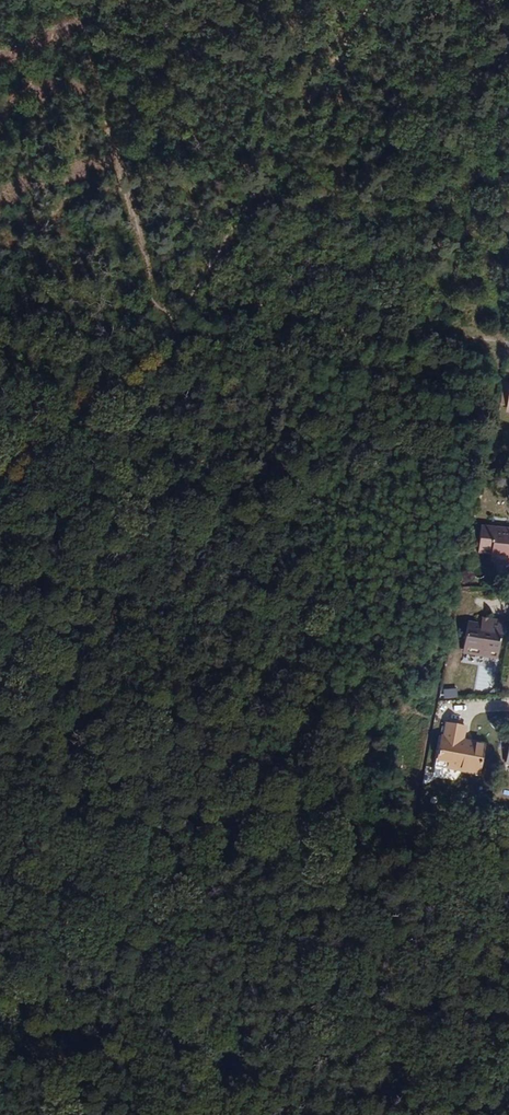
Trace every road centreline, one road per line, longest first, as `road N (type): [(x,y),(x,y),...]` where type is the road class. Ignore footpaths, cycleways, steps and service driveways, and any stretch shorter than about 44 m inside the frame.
road 1 (track): [(508,820),(0,840)]

